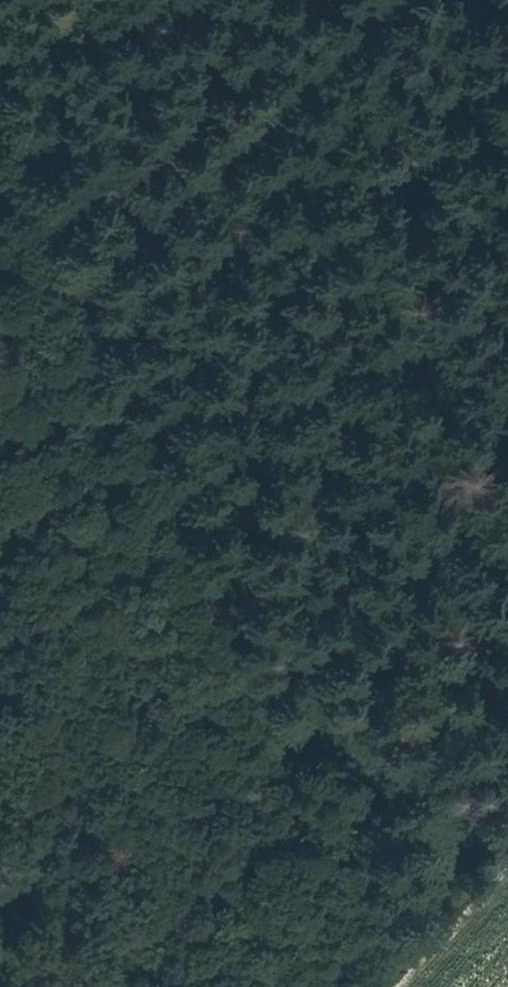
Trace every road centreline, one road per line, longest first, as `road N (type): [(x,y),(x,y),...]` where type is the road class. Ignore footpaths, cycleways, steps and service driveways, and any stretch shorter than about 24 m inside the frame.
road 1 (track): [(0,252),(393,0)]

